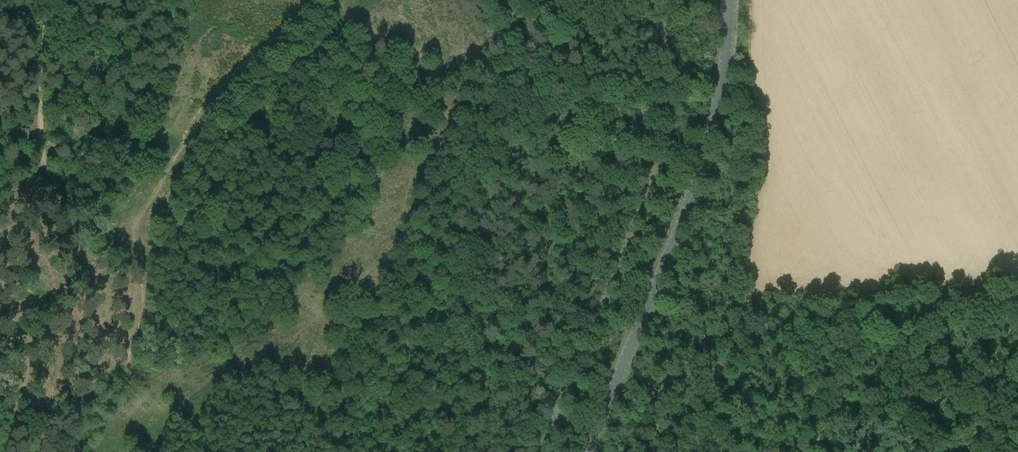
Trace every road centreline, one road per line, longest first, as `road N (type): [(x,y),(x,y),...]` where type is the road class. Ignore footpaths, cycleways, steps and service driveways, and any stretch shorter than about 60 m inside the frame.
road 1 (secondary): [(589,451),(706,151),(729,0)]
road 2 (track): [(124,364),(142,307),(140,262),(124,234),(86,203),(33,193),(40,0)]

